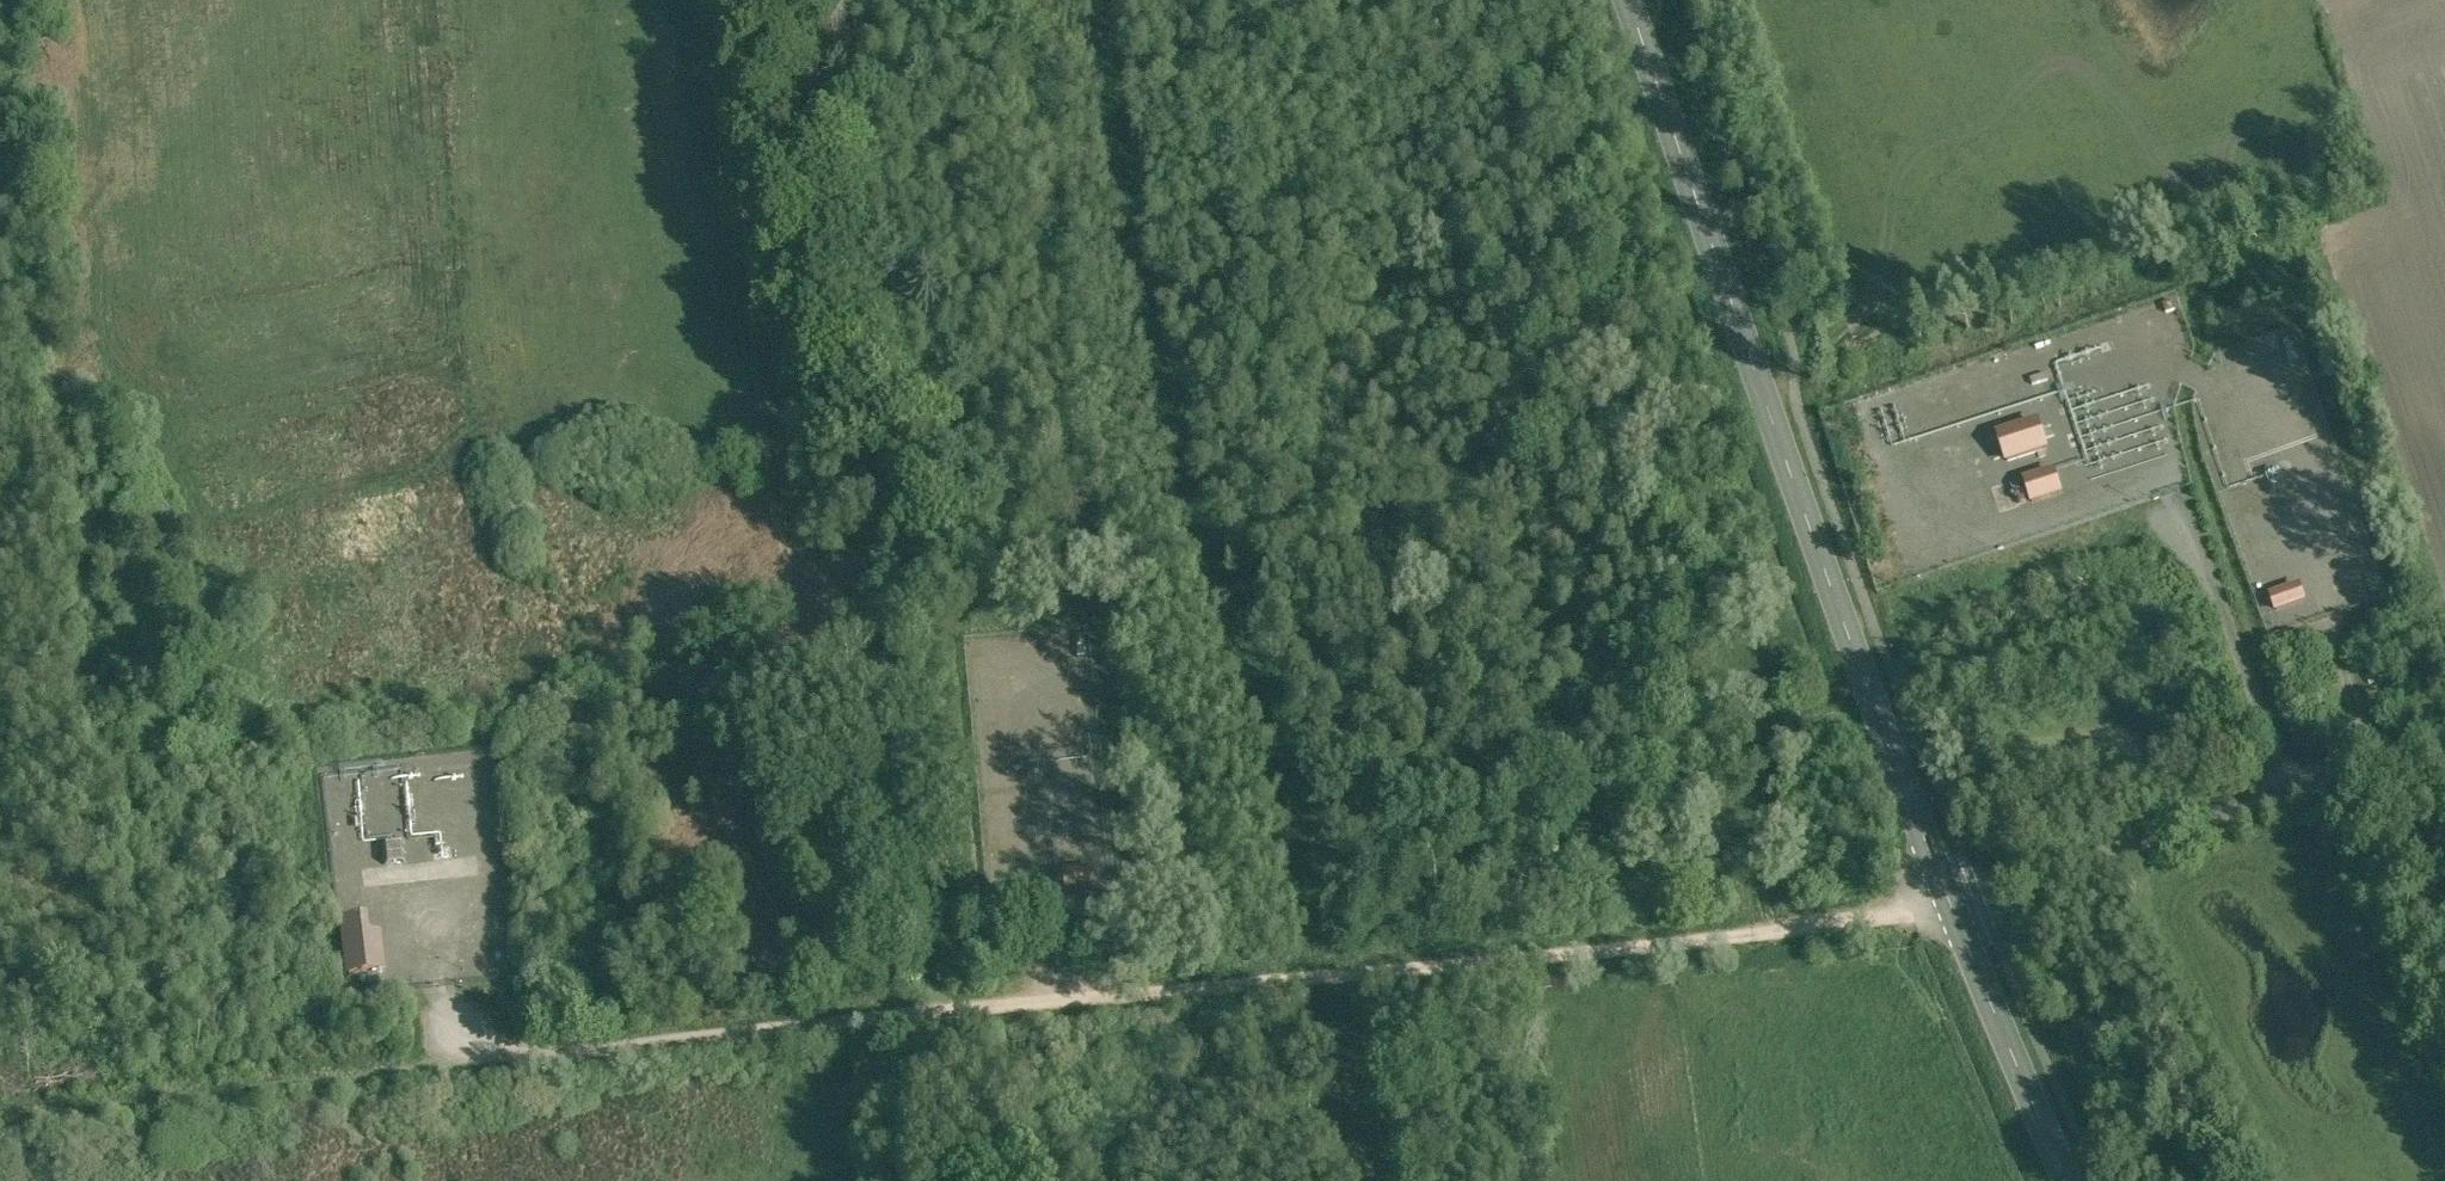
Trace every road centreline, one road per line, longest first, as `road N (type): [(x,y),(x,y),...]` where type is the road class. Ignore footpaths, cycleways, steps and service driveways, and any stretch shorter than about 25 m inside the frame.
road 1 (tertiary): [(1632,0),(1951,908)]
road 2 (unclassified): [(2444,740),(1951,908)]
road 3 (tertiary): [(1951,908),(2077,1180)]

